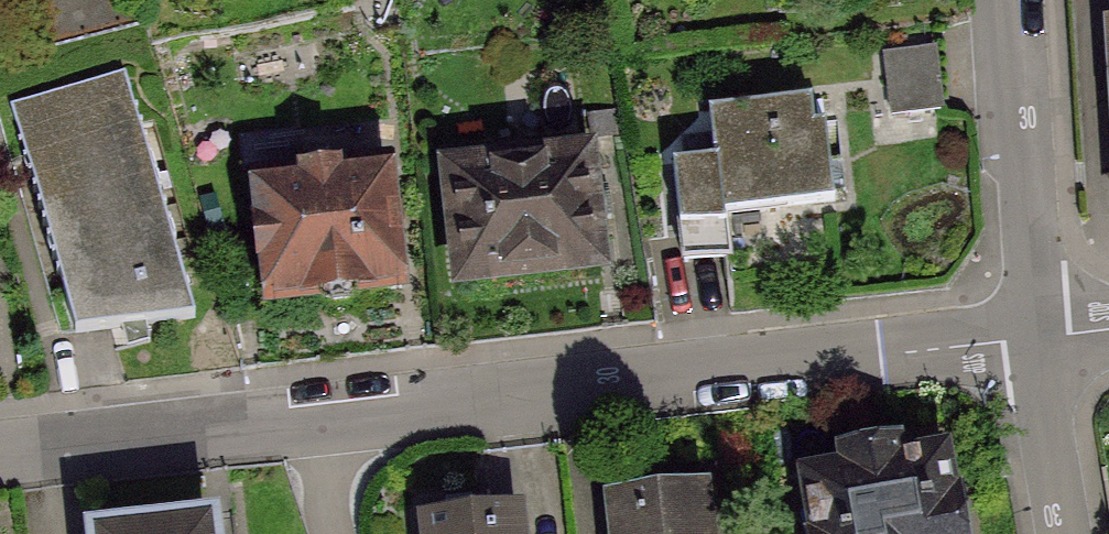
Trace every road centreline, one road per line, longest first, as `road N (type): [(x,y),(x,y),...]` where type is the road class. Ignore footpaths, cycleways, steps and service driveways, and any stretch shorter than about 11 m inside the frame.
road 1 (residential): [(1034,337),(319,416)]
road 2 (residential): [(1034,337),(1016,0)]
road 3 (residential): [(319,416),(0,448)]
road 4 (residential): [(1067,533),(1034,337)]

